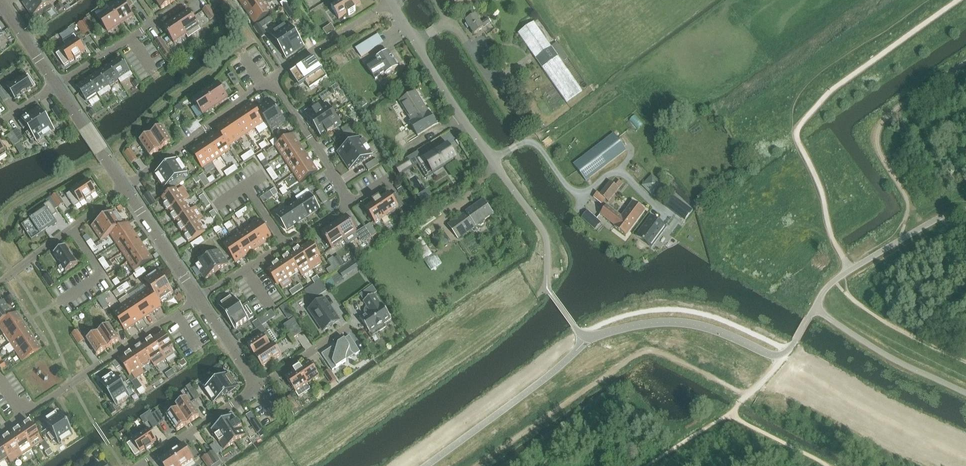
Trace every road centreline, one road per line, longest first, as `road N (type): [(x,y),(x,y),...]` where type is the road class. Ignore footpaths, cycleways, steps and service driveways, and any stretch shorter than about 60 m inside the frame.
road 1 (residential): [(547,283),(543,229),(391,0)]
road 2 (residential): [(199,300),(349,201),(271,82)]
road 3 (residential): [(23,414),(199,300)]
road 4 (residential): [(271,82),(125,189)]
road 5 (residential): [(57,86),(188,0)]
road 6 (residential): [(125,189),(0,283)]
road 7 (residential): [(256,389),(140,465)]
road 8 (residential): [(125,189),(199,300)]
road 9 (residential): [(57,86),(125,189)]

